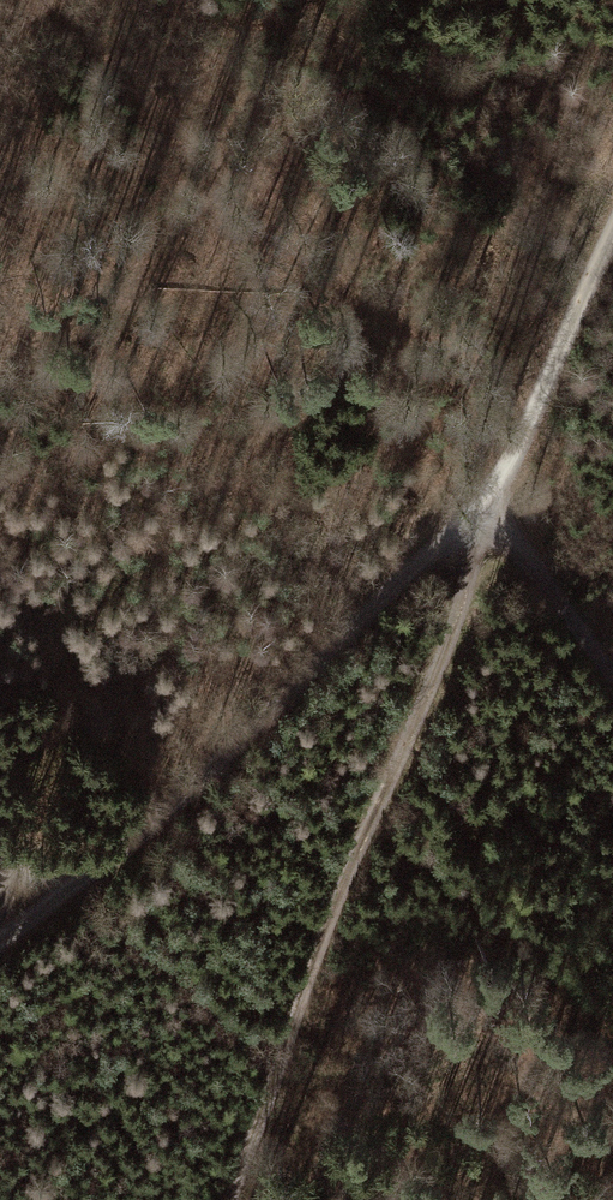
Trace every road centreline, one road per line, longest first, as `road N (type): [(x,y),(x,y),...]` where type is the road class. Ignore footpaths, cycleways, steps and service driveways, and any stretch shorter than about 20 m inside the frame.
road 1 (track): [(487,496),(461,595),(229,1199)]
road 2 (track): [(0,942),(244,739),(487,496)]
road 3 (track): [(487,496),(612,232)]
road 4 (track): [(612,676),(487,496)]

